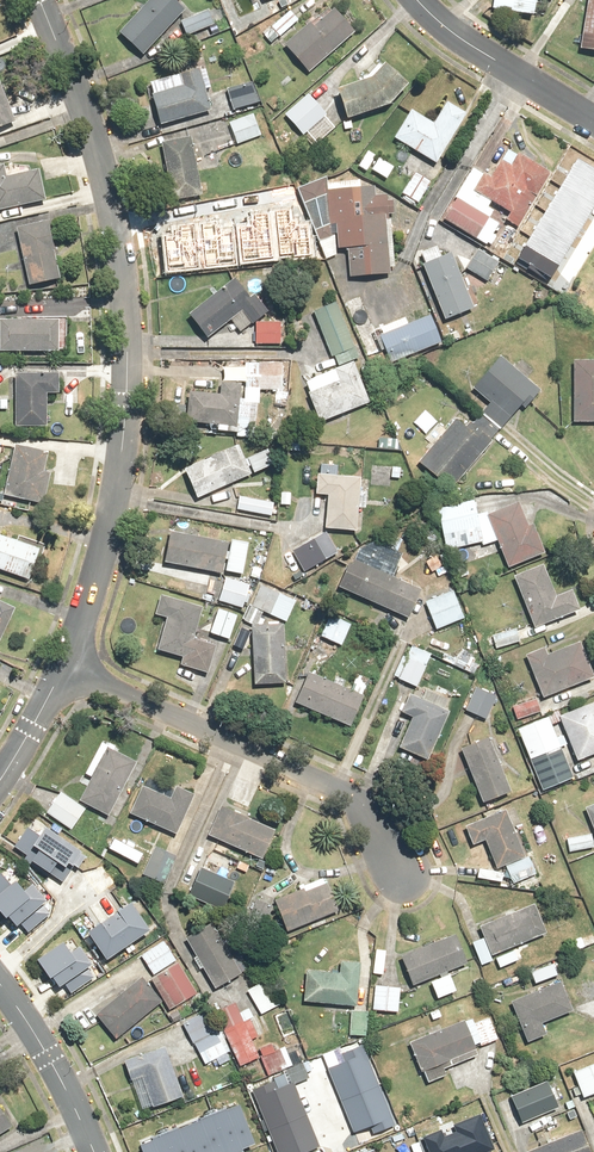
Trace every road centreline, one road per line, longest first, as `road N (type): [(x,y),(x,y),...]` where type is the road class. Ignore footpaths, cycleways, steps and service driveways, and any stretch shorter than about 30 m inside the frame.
road 1 (residential): [(40,0),(97,145),(124,252),(131,366),(108,538),(66,667)]
road 2 (residential): [(406,874),(362,803),(66,667)]
road 3 (residential): [(422,0),(472,48),(593,119)]
road 4 (residential): [(0,988),(34,1031),(94,1151)]
road 5 (residential): [(66,667),(0,776)]

